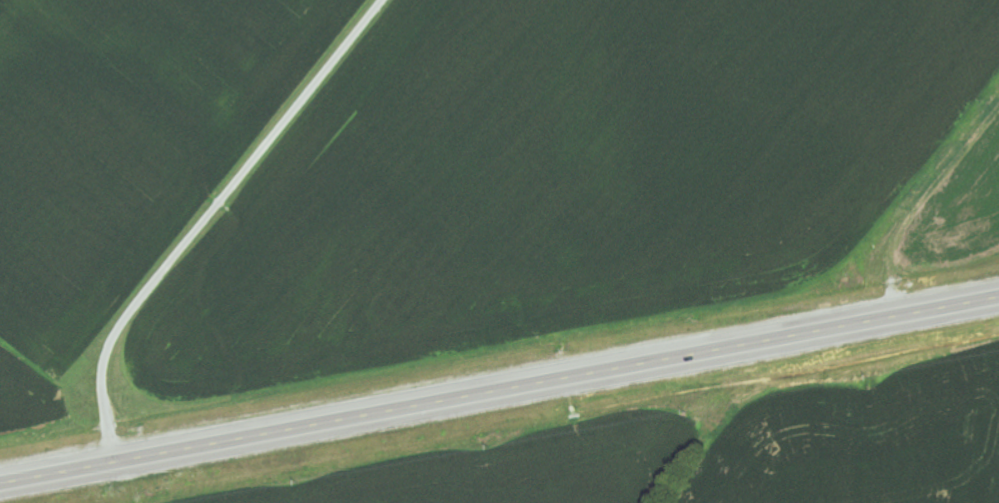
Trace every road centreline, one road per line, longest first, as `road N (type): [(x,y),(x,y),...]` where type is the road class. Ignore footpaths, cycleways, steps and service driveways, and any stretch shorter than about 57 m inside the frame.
road 1 (primary): [(0,461),(998,274)]
road 2 (residential): [(105,441),(111,351),(126,317),(364,0)]

